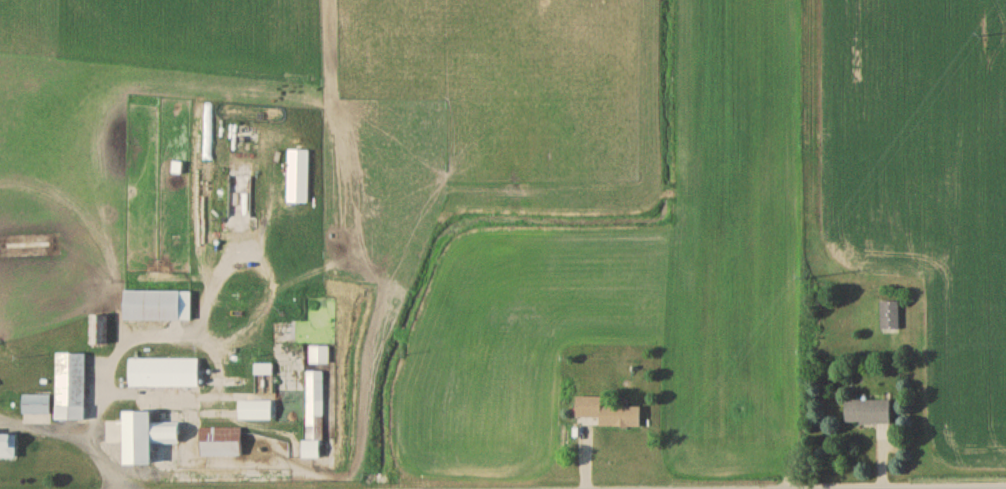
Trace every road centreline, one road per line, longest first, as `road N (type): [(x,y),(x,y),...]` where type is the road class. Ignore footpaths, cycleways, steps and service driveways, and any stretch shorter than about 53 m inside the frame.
road 1 (residential): [(785,488),(795,0)]

